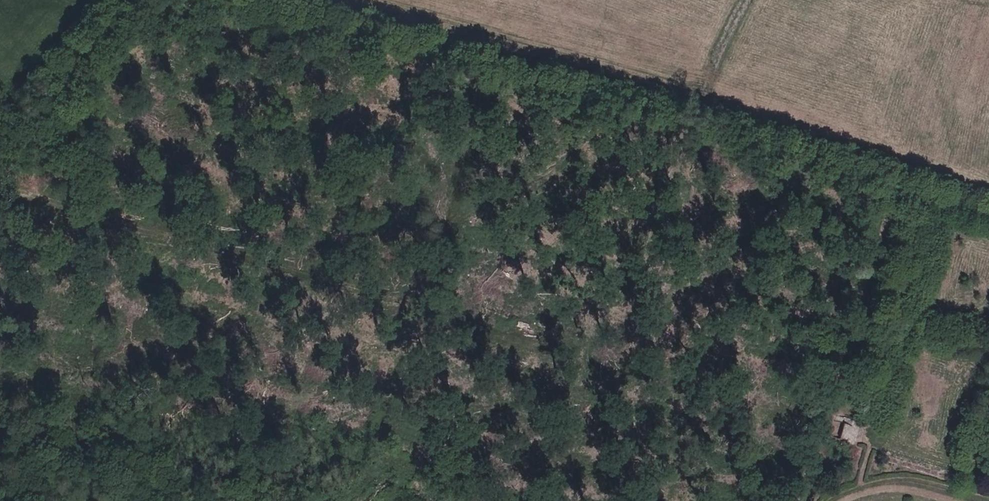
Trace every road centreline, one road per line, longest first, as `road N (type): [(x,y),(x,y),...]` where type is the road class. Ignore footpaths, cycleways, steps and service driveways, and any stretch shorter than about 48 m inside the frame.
road 1 (unclassified): [(0,173),(135,0)]

